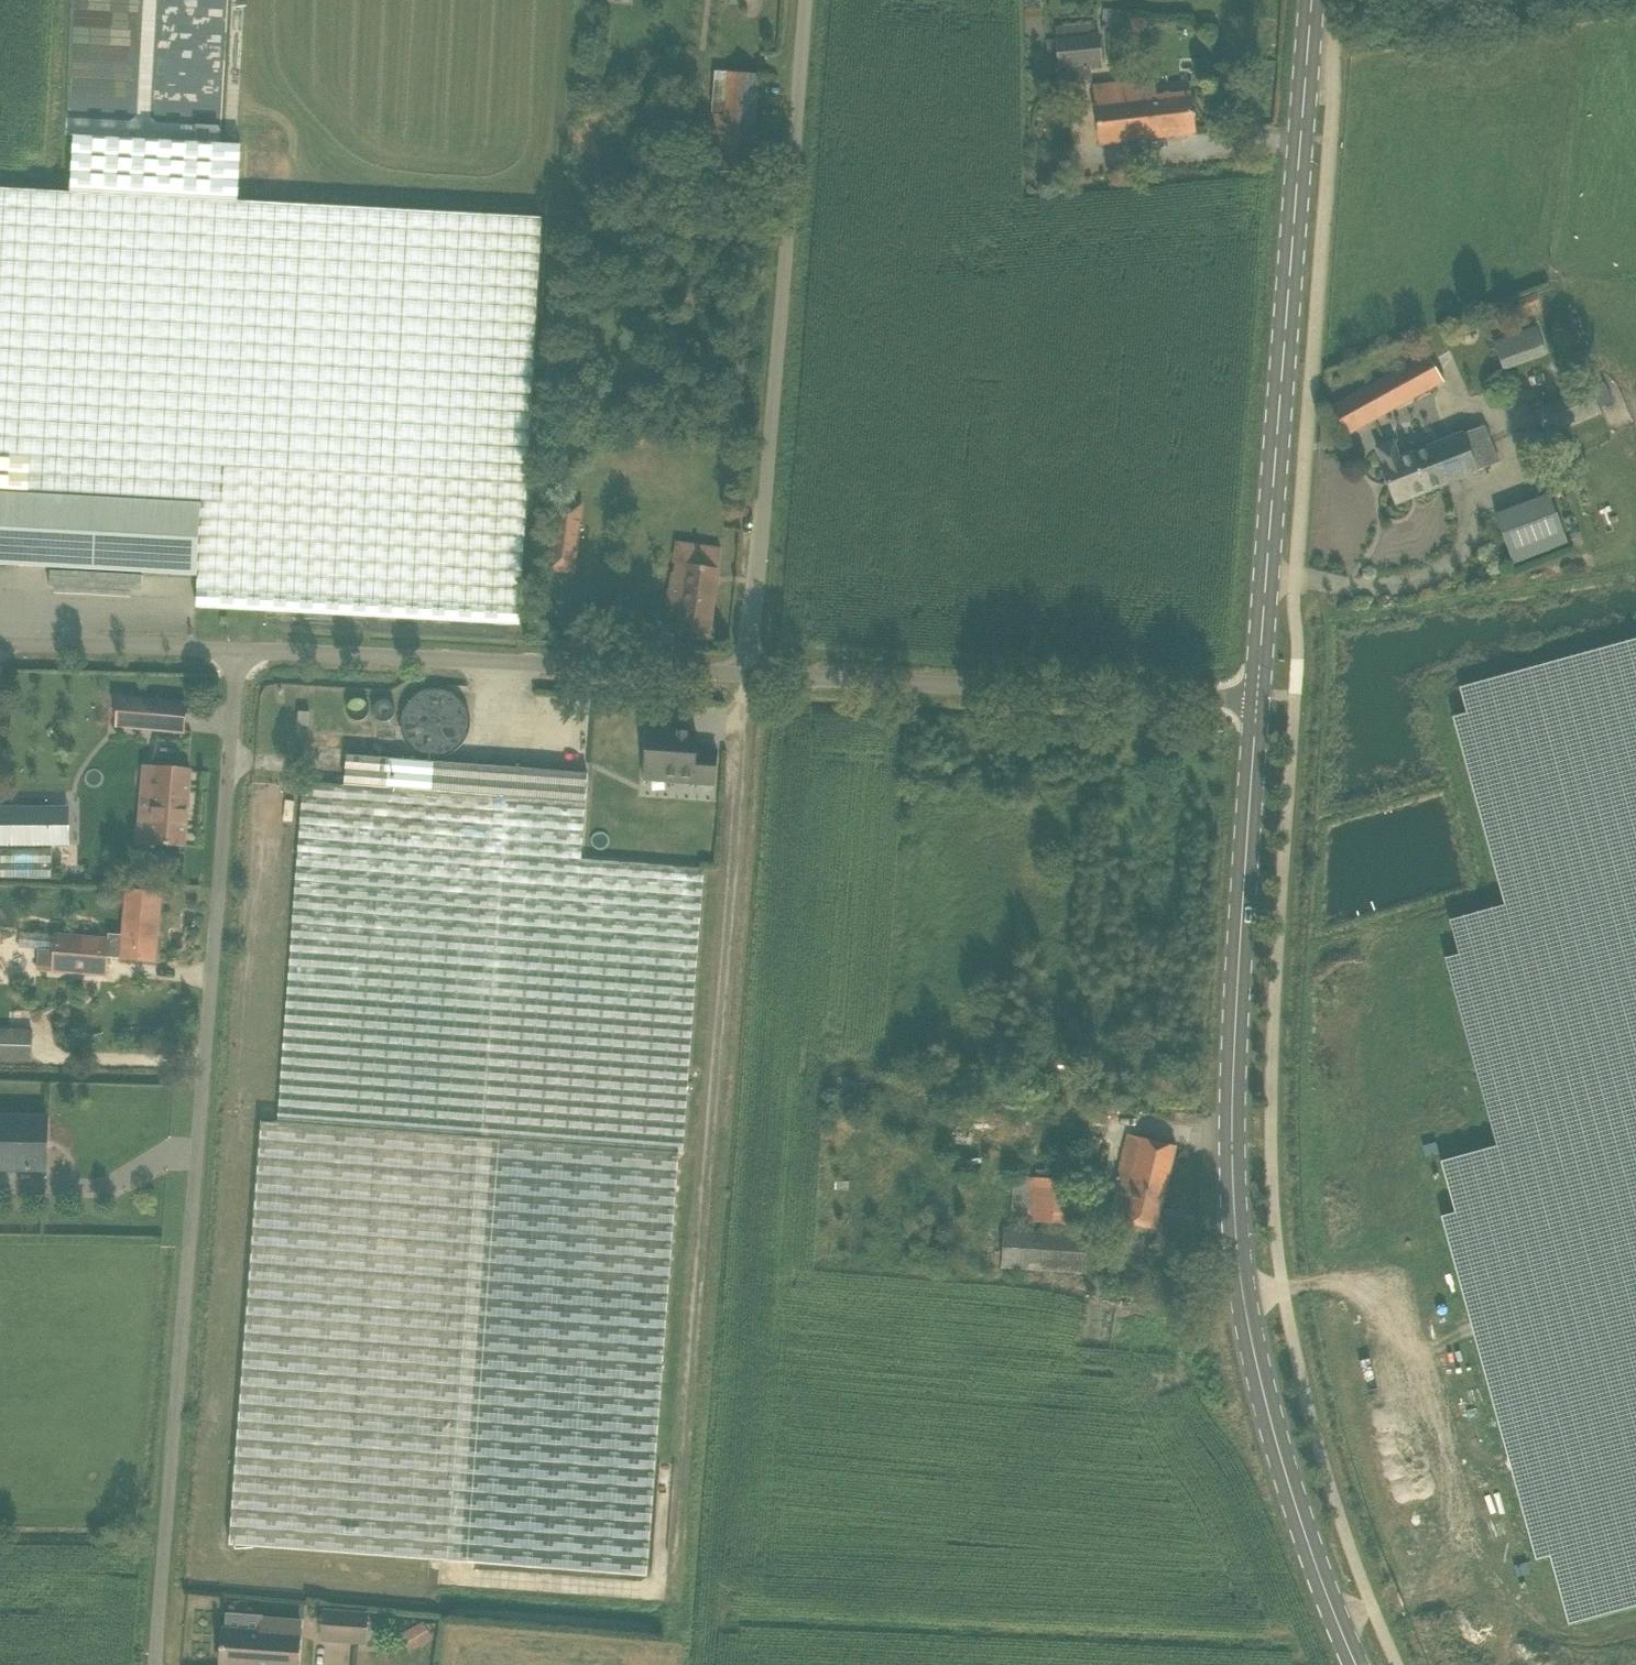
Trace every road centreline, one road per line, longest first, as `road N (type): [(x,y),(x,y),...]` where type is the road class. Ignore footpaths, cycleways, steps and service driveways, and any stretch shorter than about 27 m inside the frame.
road 1 (unclassified): [(156,1664),(237,650)]
road 2 (primary): [(1357,1664),(1252,1360),(1239,1223),(1239,983),(1254,700)]
road 3 (primary): [(1254,700),(1311,0)]
road 4 (unclassified): [(747,677),(803,0)]
road 5 (unclassified): [(237,650),(747,677)]
road 6 (unclassified): [(747,677),(1254,700)]
road 7 (unclassified): [(0,650),(237,650)]

